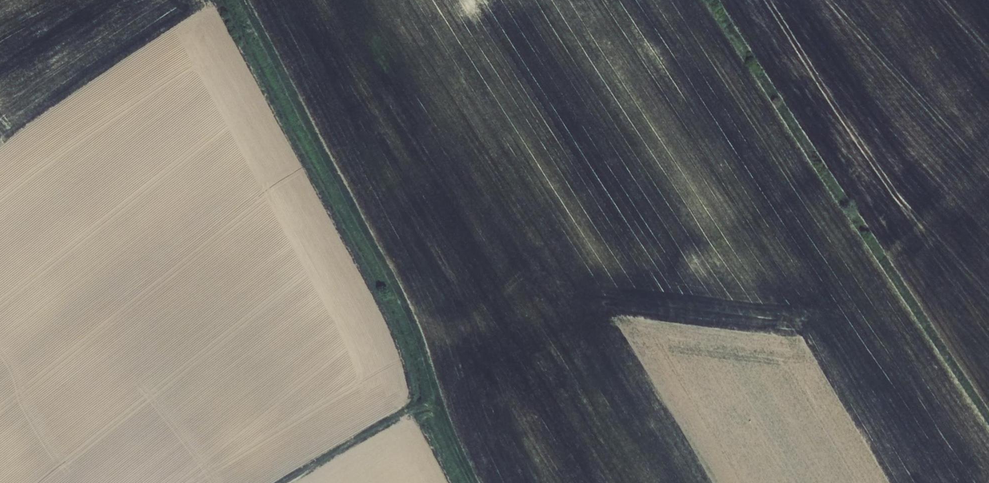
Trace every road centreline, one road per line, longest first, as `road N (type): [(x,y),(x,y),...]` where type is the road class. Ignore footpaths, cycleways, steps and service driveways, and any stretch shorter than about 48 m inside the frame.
road 1 (track): [(284,482),(396,413)]

